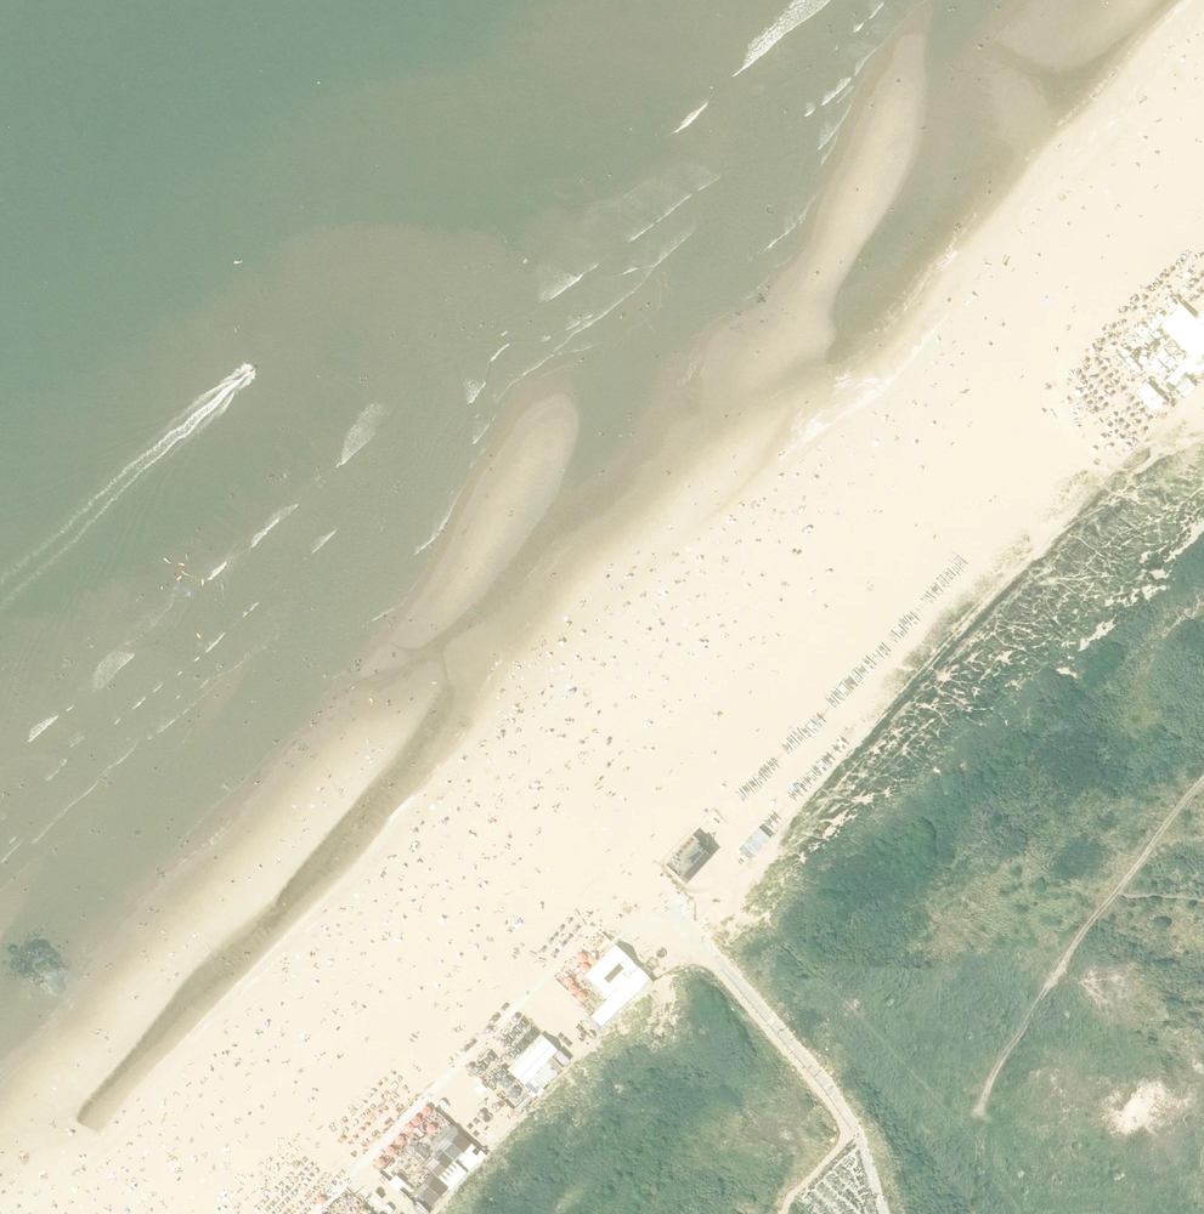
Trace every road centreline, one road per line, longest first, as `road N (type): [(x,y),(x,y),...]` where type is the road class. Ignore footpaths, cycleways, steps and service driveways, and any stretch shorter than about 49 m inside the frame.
road 1 (track): [(982,1108),(1014,1037),(1203,780)]

